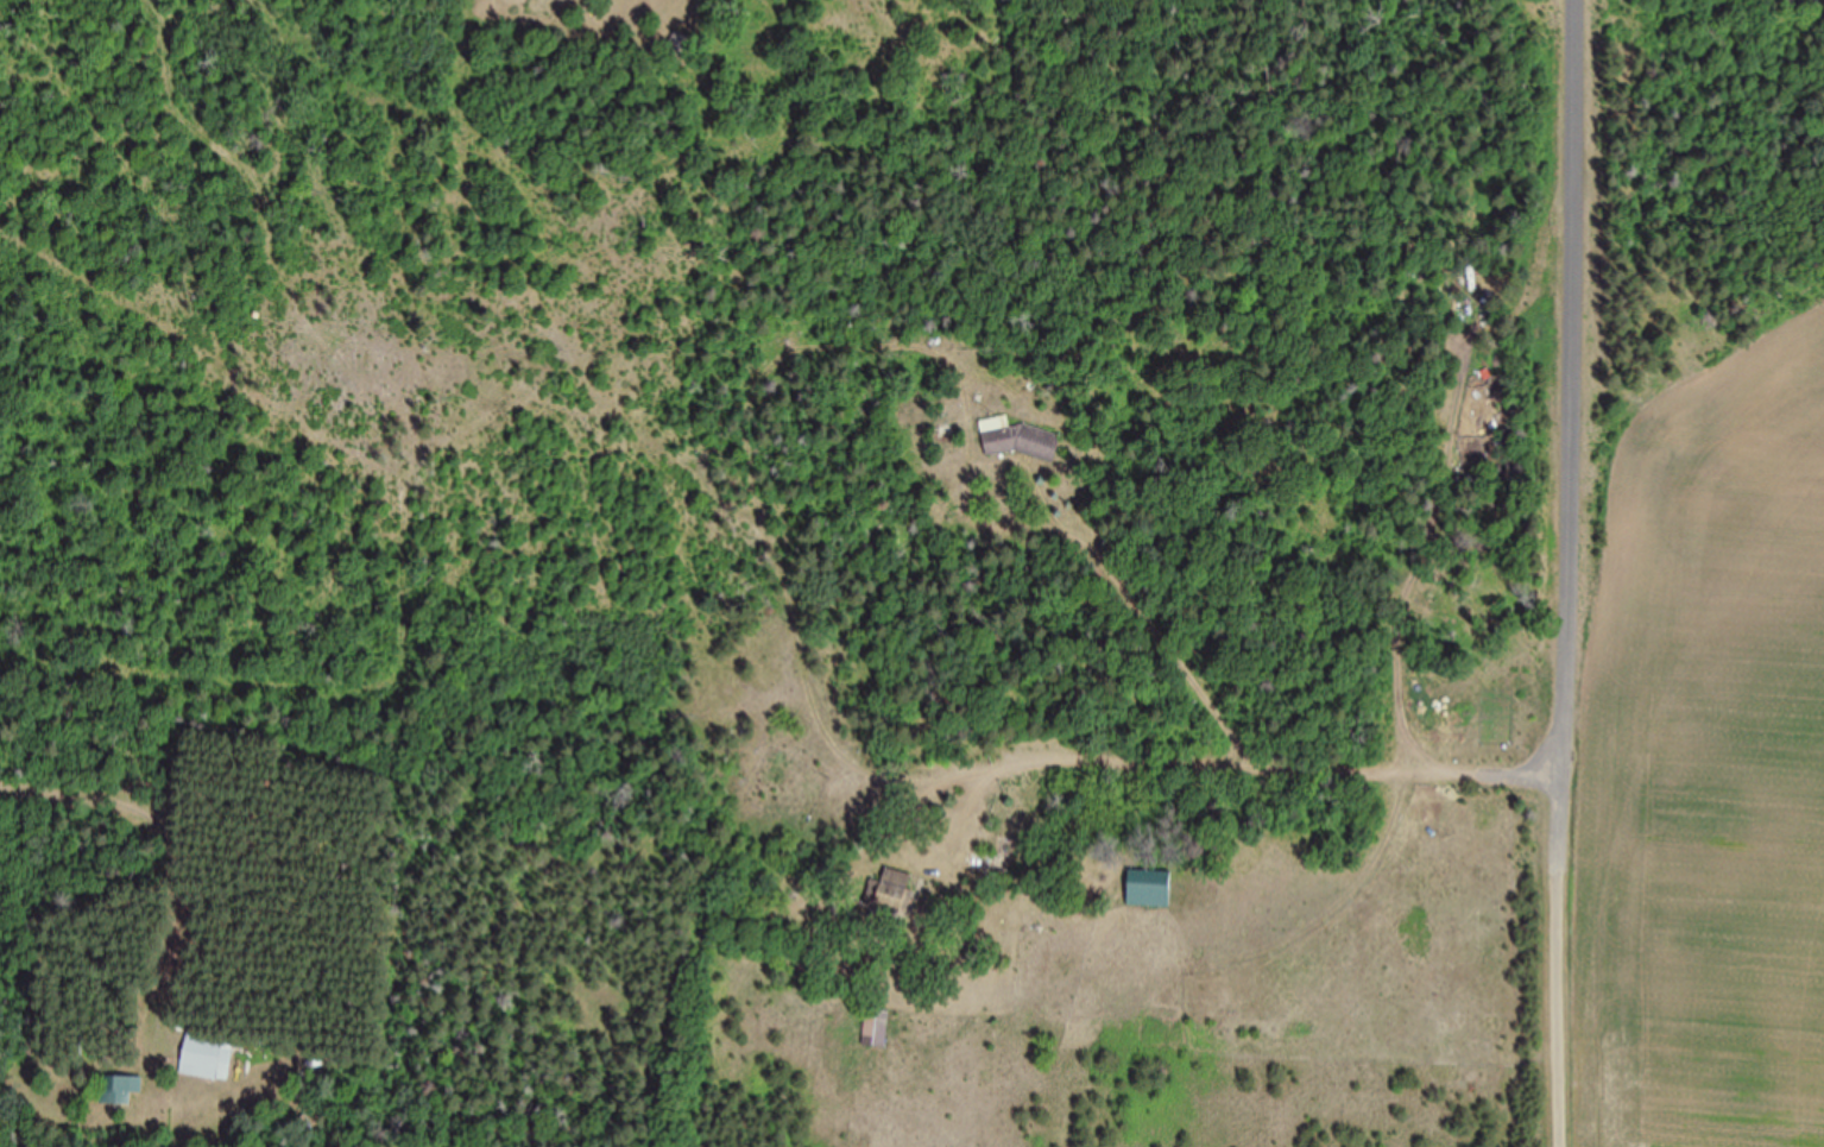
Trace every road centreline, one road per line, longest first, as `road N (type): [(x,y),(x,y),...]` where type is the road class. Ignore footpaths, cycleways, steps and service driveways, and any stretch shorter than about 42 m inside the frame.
road 1 (residential): [(1577,0),(1578,411),(1557,910),(1563,1146)]

